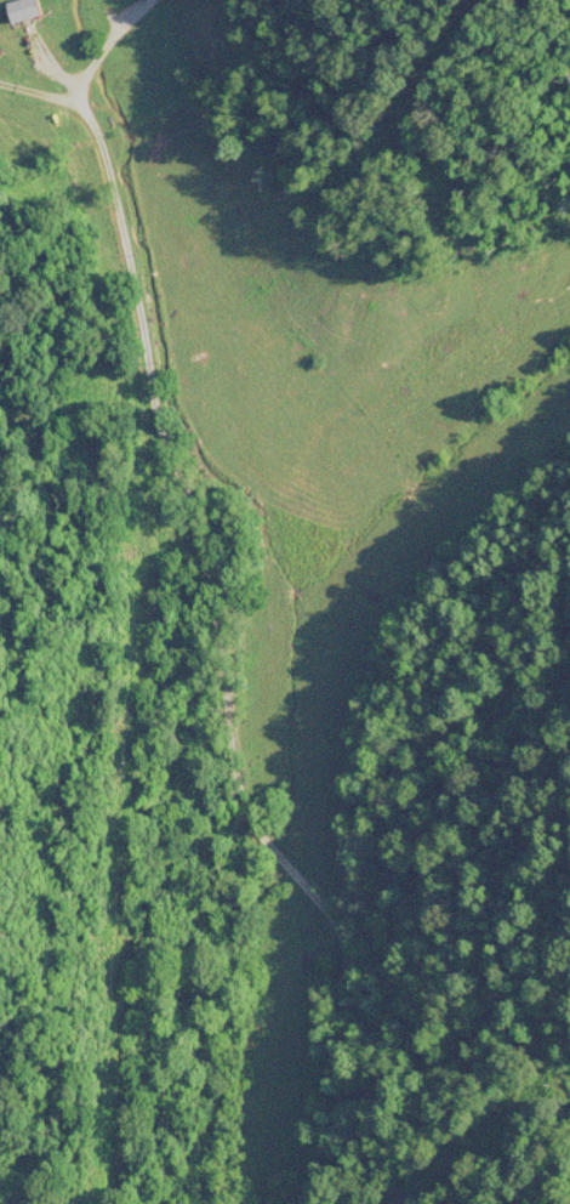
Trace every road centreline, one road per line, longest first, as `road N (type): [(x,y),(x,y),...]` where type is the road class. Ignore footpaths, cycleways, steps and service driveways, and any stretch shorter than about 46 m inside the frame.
road 1 (residential): [(329,921),(200,786),(45,97),(237,0)]
road 2 (residential): [(308,1203),(331,890),(398,615),(444,529),(569,420)]

